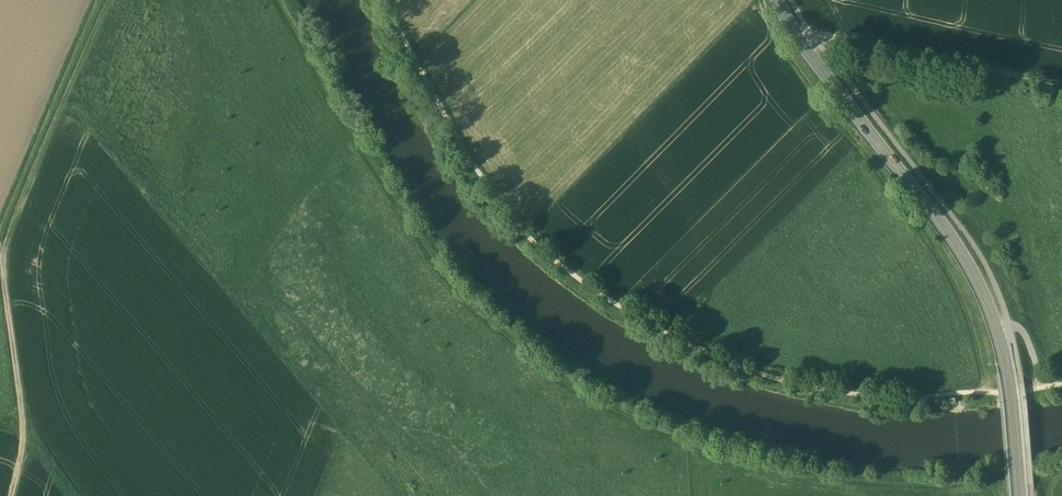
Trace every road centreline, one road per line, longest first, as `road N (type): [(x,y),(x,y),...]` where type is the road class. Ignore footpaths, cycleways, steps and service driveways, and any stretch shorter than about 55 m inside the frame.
road 1 (track): [(1061,480),(898,494),(808,478),(711,454),(531,362),(465,298),(419,237),(279,0)]
road 2 (track): [(385,0),(473,162),(527,243),(608,299),(726,360),(816,387),(907,398),(984,391)]
road 3 (tertiary): [(1019,495),(1006,369),(984,298),(778,0)]
road 4 (track): [(402,495),(68,99)]
road 5 (track): [(1061,88),(827,36),(799,38)]
road 6 (track): [(0,244),(27,449),(15,495)]
road 7 (track): [(5,251),(68,99)]

